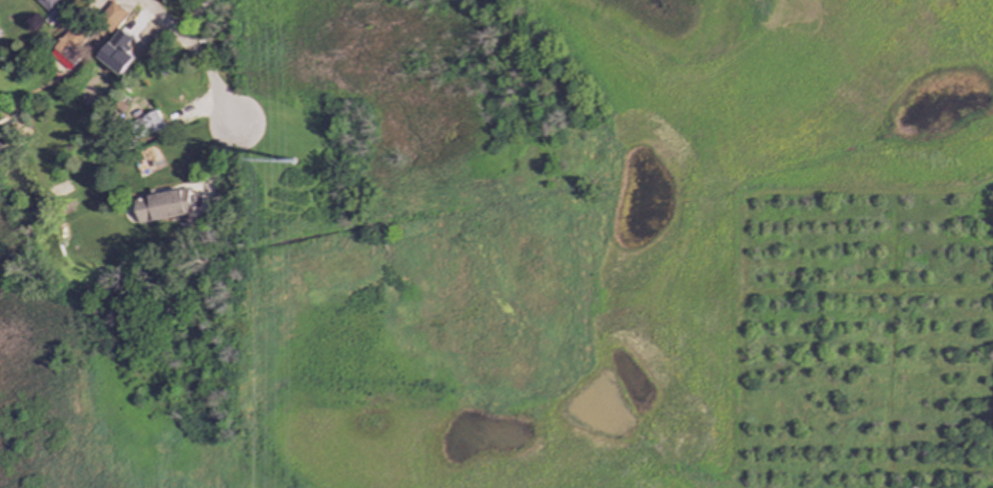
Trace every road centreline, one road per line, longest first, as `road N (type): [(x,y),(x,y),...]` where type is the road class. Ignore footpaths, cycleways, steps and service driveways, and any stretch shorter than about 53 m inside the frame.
road 1 (residential): [(144,0),(202,60),(237,128)]

